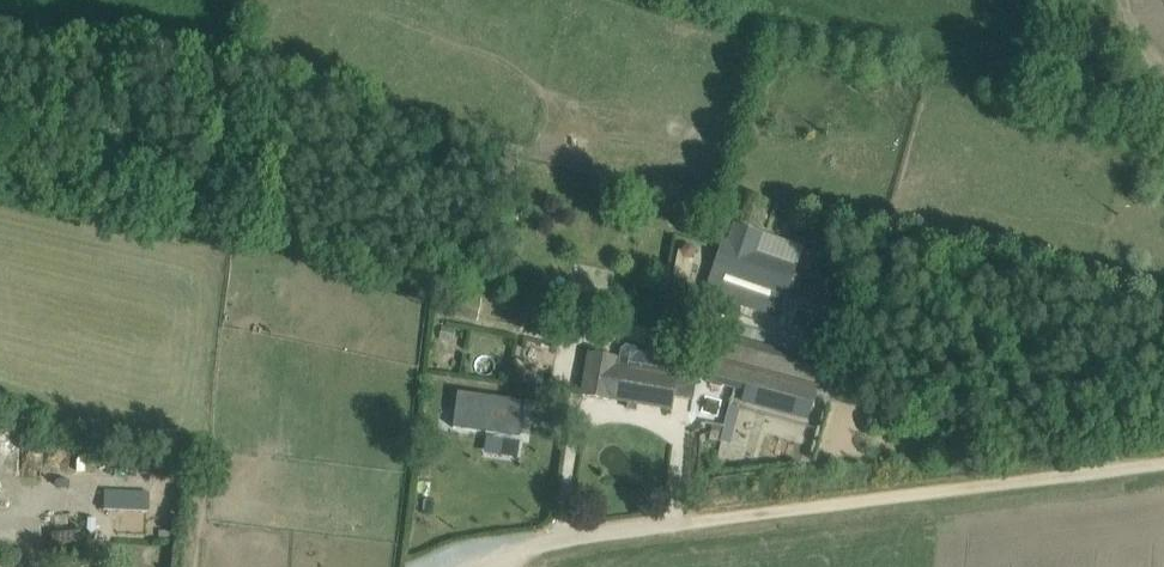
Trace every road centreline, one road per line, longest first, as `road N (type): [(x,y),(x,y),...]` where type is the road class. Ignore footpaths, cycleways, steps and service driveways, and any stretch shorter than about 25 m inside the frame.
road 1 (track): [(1163,462),(704,520)]
road 2 (unclassified): [(438,566),(514,545),(704,520)]
road 3 (track): [(1061,0),(1163,101)]

